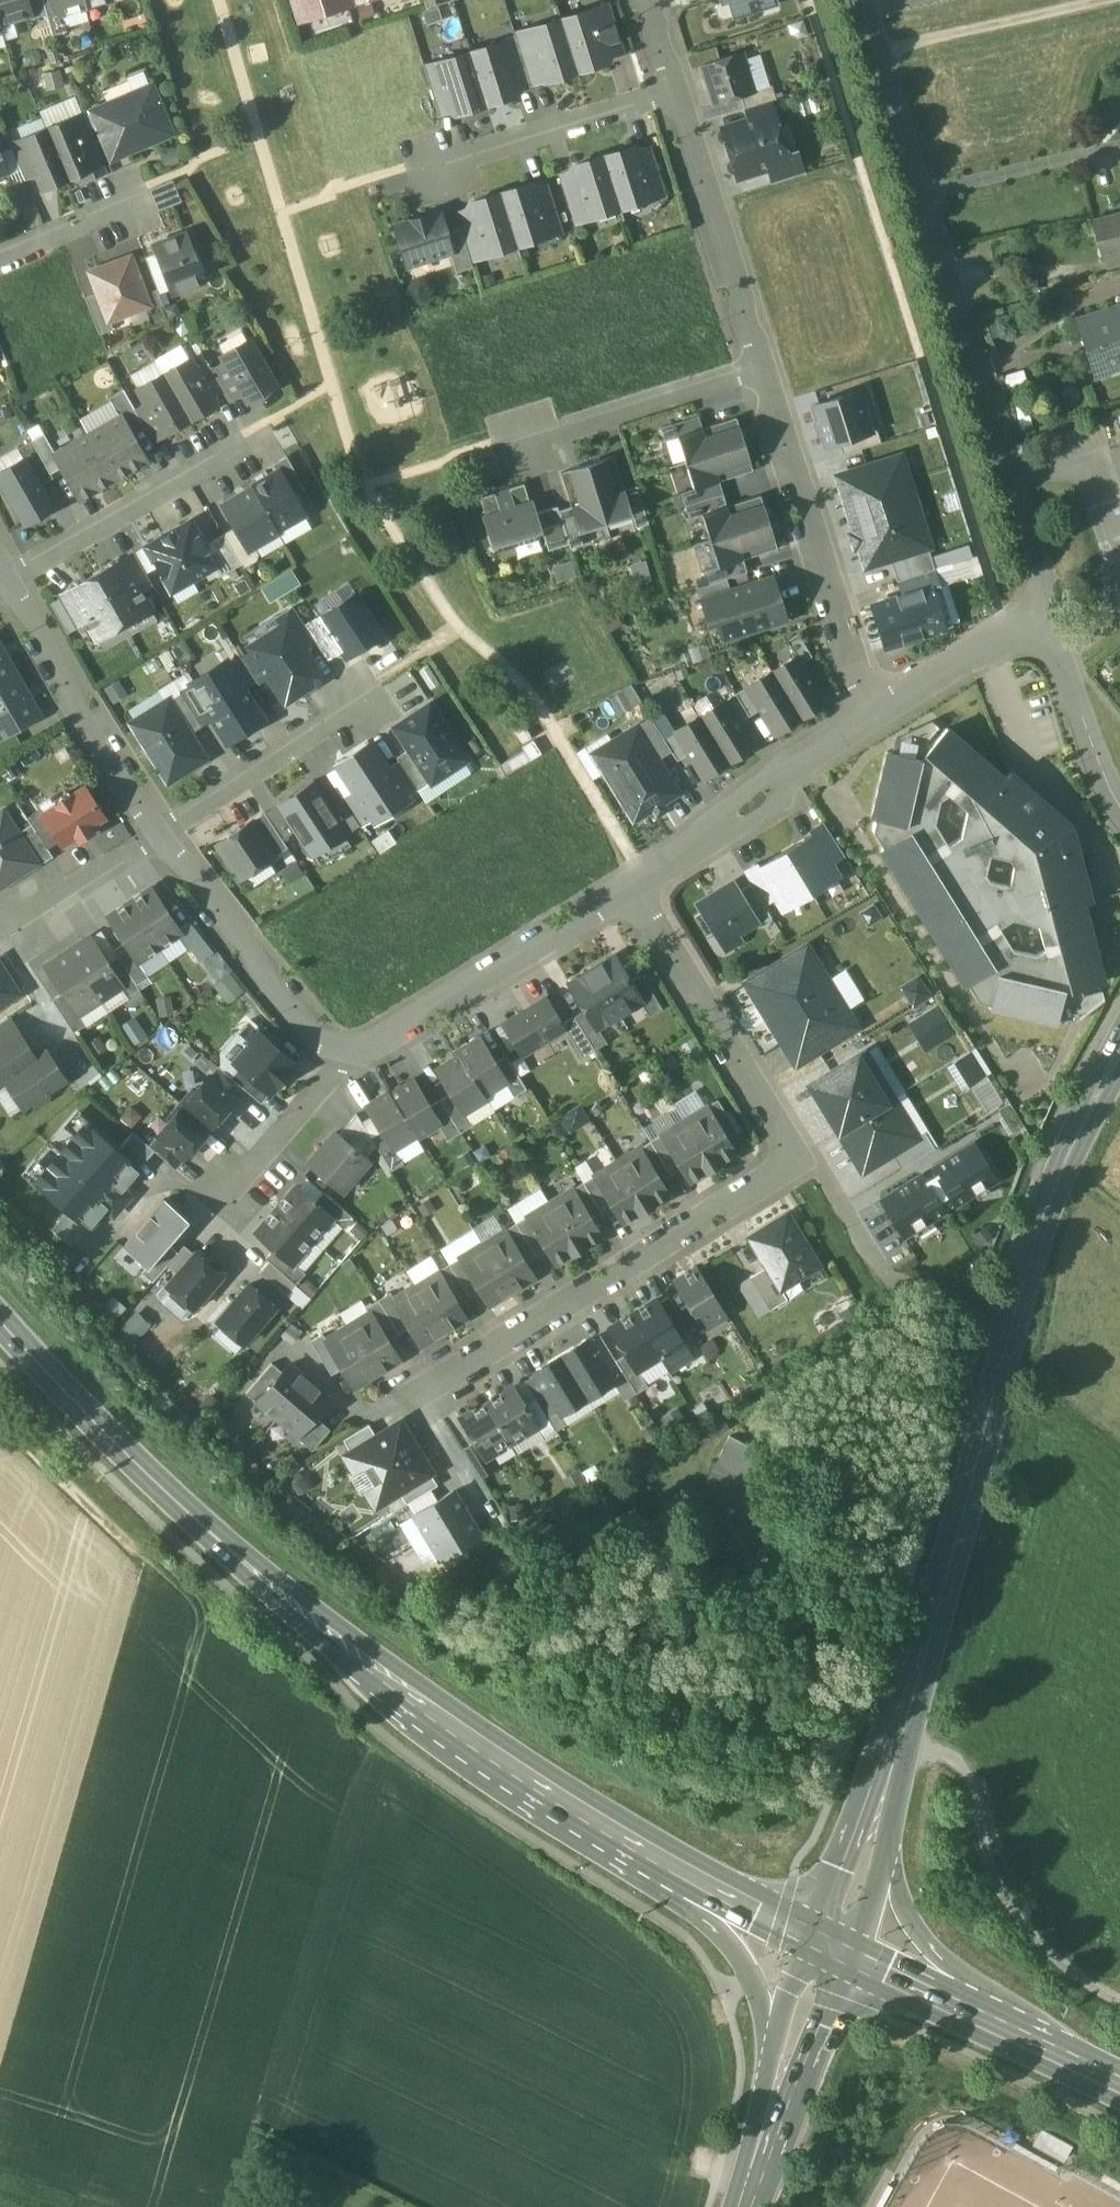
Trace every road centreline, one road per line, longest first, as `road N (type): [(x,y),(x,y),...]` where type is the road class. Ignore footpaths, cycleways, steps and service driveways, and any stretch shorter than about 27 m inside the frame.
road 1 (residential): [(630,887),(798,1164),(418,1393)]
road 2 (residential): [(873,713),(649,0)]
road 3 (secondary): [(815,1921),(541,1765),(204,1527)]
road 4 (residential): [(872,0),(1049,607)]
road 5 (secondary): [(204,1527),(254,1585),(415,1717),(651,1868)]
road 6 (tertiary): [(941,1595),(1015,1312),(1052,1190),(1078,1133)]
road 7 (track): [(1119,2003),(1051,1952),(1023,1916),(993,1801),(977,1775),(885,1740)]
road 8 (tertiary): [(941,1595),(815,1921)]
road 9 (residential): [(630,887),(343,1060)]
road 10 (residential): [(171,836),(12,577)]
road 11 (primary): [(844,1973),(1119,2102)]
road 12 (residential): [(873,713),(630,887)]
road 13 (secondary): [(204,1527),(0,1323)]
road 14 (residential): [(343,1060),(171,836)]
road 15 (primary): [(741,2206),(844,1973)]
road 16 (residential): [(12,577),(223,454)]
road 17 (primary): [(651,1868),(701,1909),(752,1978),(766,2013),(768,2059)]
road 18 (track): [(888,49),(1114,0)]
road 19 (residential): [(171,836),(356,699)]
road 20 (tertiary): [(891,1815),(932,1668),(941,1595)]
road 21 (residential): [(1049,607),(873,713)]
road 22 (residential): [(1049,607),(1119,797)]
road 23 (track): [(137,1556),(0,1422)]
road 24 (tertiary): [(953,1987),(899,1896),(891,1815)]
road 25 (primary): [(1119,2068),(953,1987)]
road 26 (secondary): [(651,1868),(803,1952)]
road 27 (residential): [(34,922),(171,836)]
road 28 (residential): [(242,1183),(343,1060)]
road 29 (primary): [(768,2059),(737,2206)]
road 30 (residential): [(0,260),(121,210)]
road 31 (tertiary): [(856,1940),(891,1815)]

